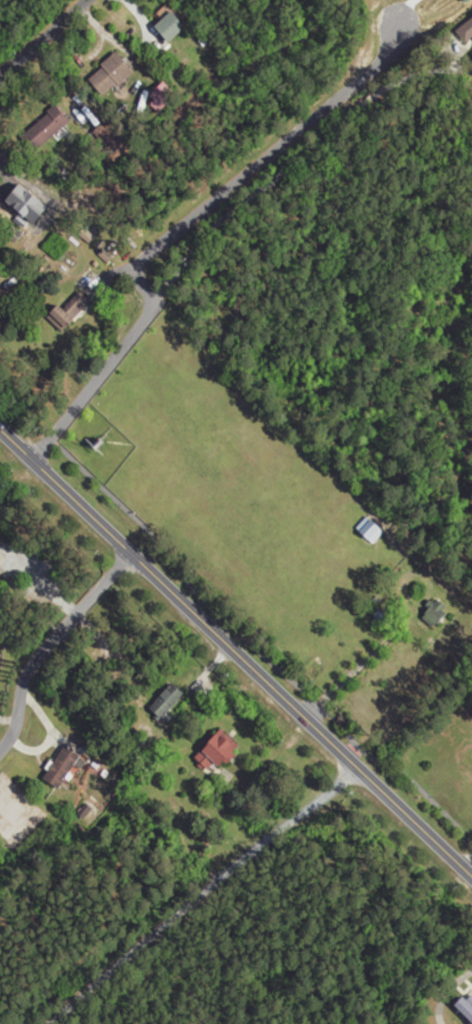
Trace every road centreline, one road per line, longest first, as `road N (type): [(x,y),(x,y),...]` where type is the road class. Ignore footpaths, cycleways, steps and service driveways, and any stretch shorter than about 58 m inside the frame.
road 1 (primary): [(0,431),(471,877)]
road 2 (residential): [(399,27),(386,59),(136,263),(134,276),(152,308),(31,460)]
road 3 (residential): [(44,1023),(359,770)]
road 4 (residential): [(129,554),(25,672),(17,721),(0,751)]

